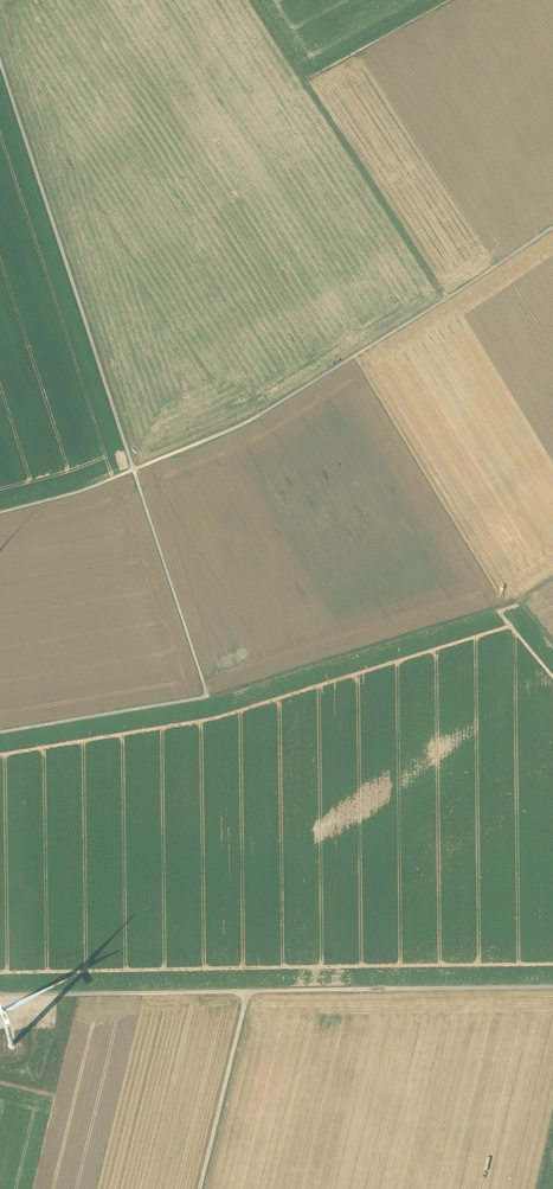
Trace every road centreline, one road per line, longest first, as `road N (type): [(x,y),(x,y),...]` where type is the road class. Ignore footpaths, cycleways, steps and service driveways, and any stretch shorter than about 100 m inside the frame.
road 1 (unclassified): [(552,987),(0,996)]
road 2 (track): [(134,470),(239,427),(552,228)]
road 3 (track): [(134,470),(208,697),(0,733)]
road 4 (track): [(0,62),(134,470)]
road 5 (track): [(208,697),(518,601),(552,577)]
road 6 (track): [(252,0),(447,300)]
road 7 (track): [(248,991),(200,1188)]
road 8 (track): [(451,0),(305,81)]
road 9 (track): [(0,512),(134,470)]

